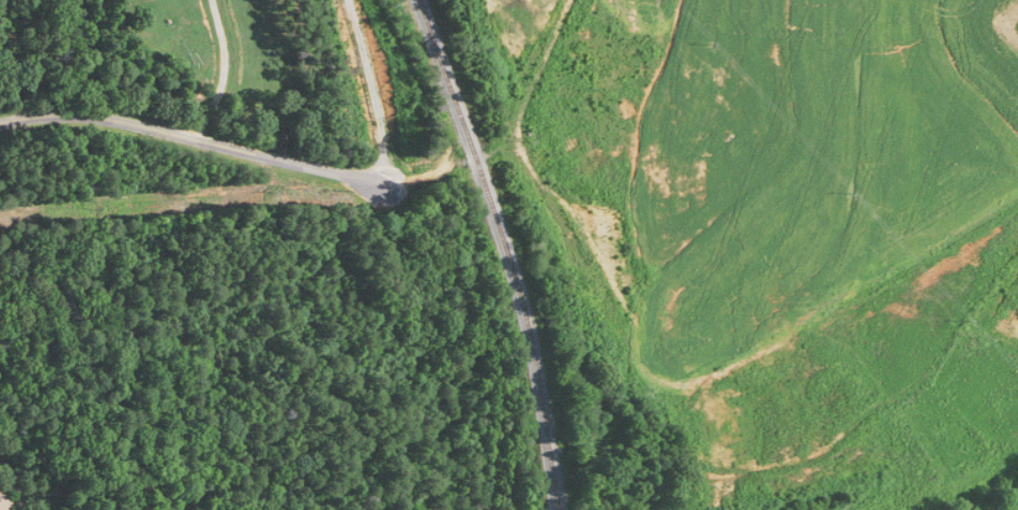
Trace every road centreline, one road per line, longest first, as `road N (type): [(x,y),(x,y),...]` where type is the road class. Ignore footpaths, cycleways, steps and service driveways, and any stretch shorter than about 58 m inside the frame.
road 1 (residential): [(0,123),(100,120),(384,181)]

